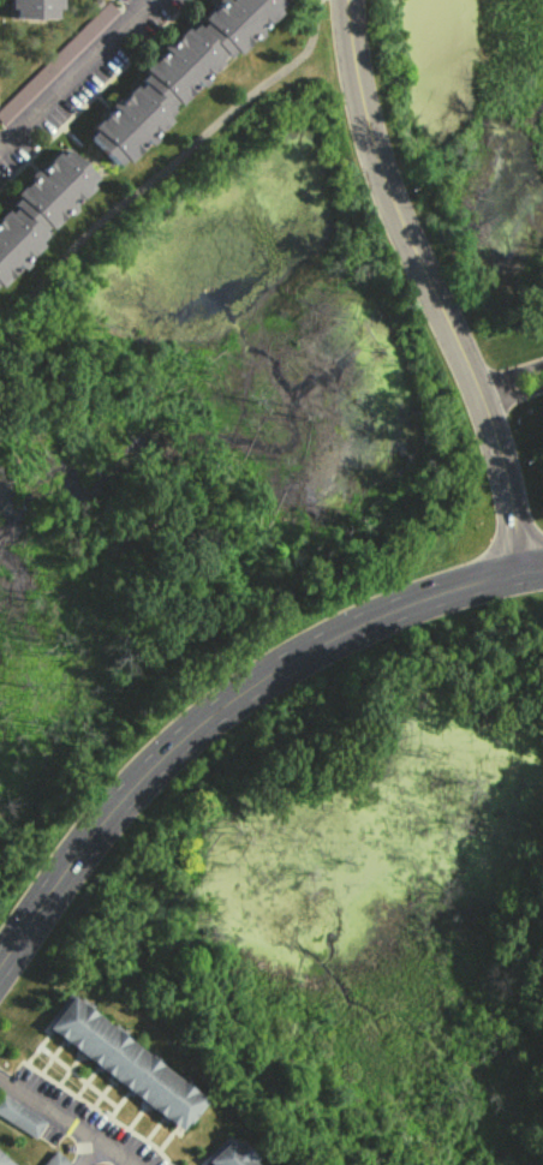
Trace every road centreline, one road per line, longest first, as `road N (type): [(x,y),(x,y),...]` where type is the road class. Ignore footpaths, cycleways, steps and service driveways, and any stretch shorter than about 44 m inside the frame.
road 1 (tertiary): [(0,973),(156,767),(222,709),(293,663),(523,569)]
road 2 (residential): [(523,569),(481,404),(372,155),(347,0)]

